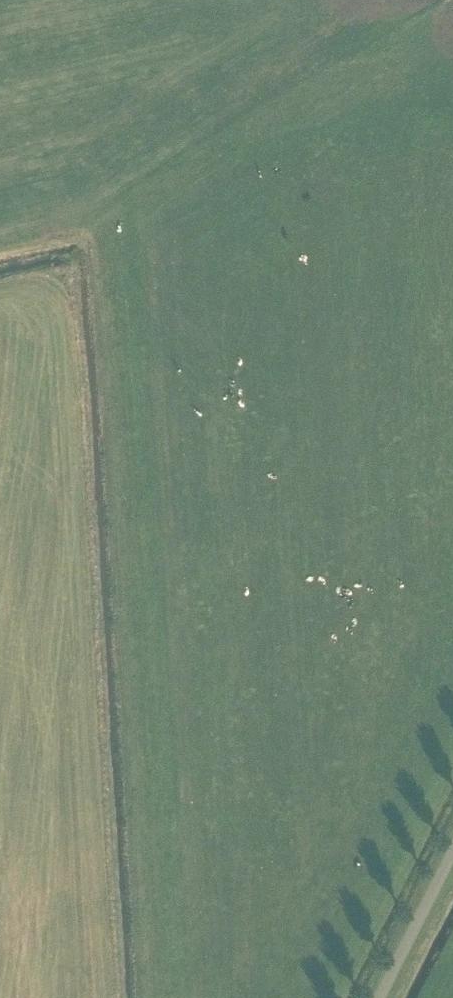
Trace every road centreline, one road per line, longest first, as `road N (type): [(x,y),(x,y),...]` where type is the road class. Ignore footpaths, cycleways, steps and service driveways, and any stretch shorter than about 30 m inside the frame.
road 1 (unclassified): [(378,997),(452,850)]

